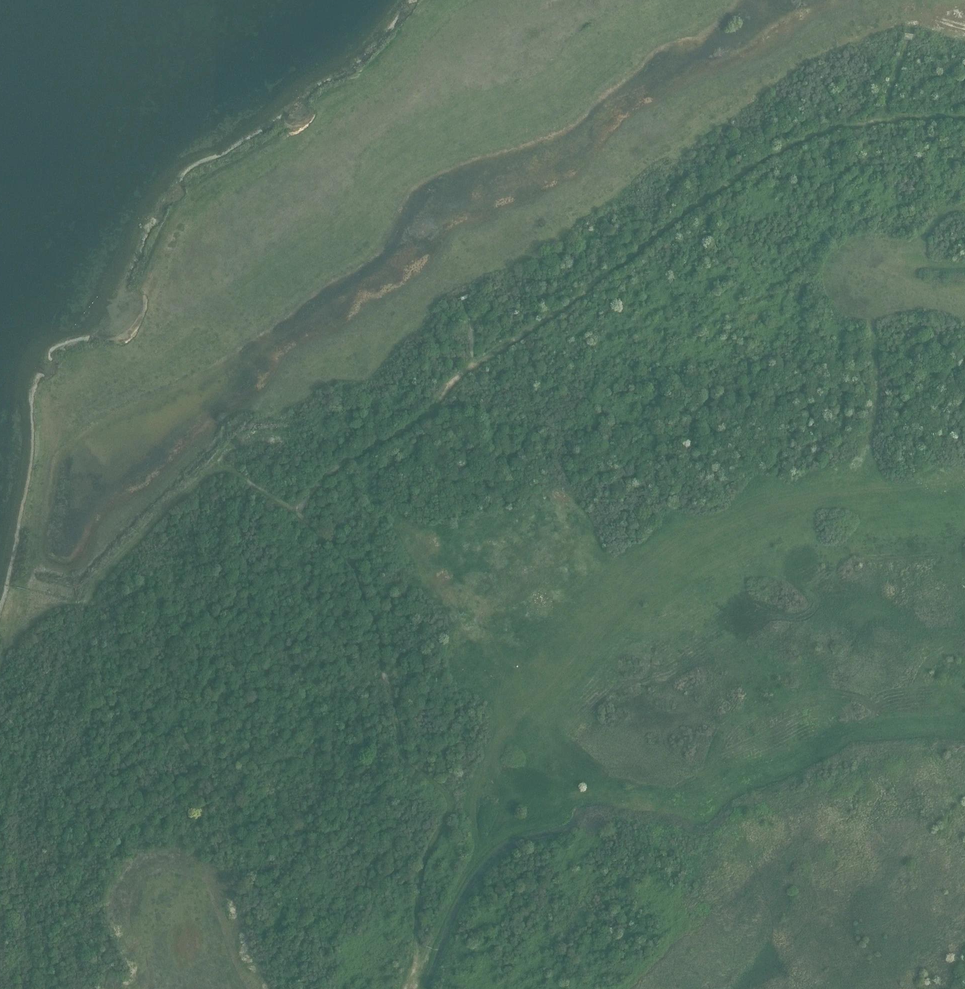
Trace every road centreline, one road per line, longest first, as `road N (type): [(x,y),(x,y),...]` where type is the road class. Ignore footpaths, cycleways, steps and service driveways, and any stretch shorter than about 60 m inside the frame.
road 1 (track): [(964,485),(794,493),(676,539),(509,733),(486,770),(473,860),(431,952)]

